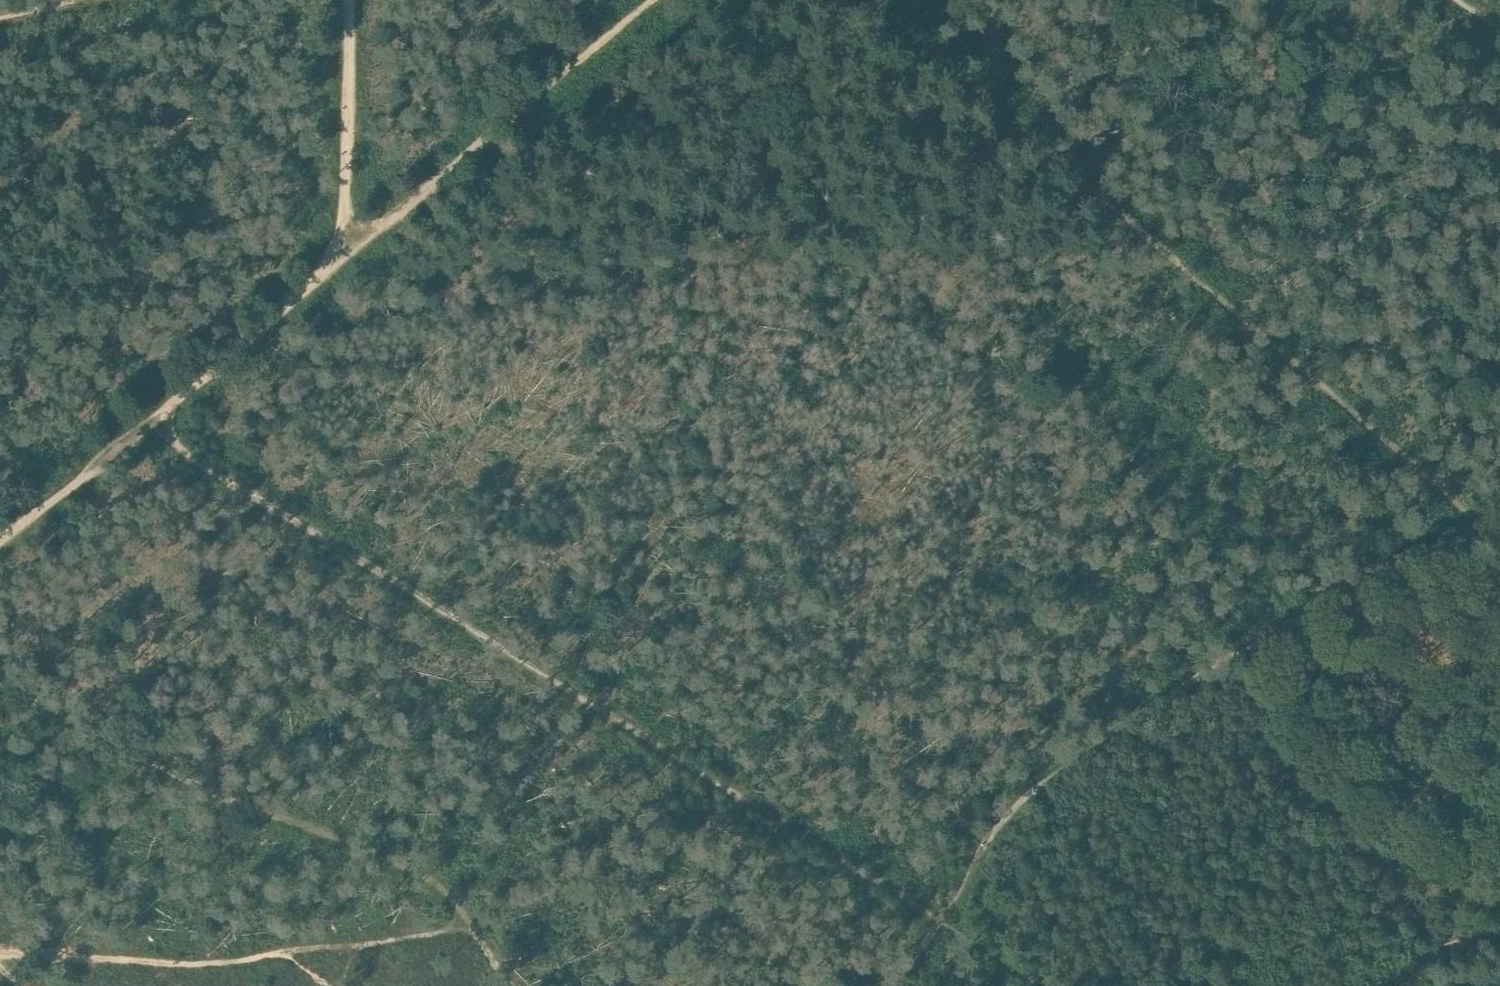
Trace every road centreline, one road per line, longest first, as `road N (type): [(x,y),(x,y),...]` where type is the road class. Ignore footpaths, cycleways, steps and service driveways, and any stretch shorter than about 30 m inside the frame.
road 1 (track): [(340,260),(655,0)]
road 2 (track): [(340,260),(351,0)]
road 3 (track): [(168,406),(340,260)]
road 4 (track): [(0,546),(168,406)]

